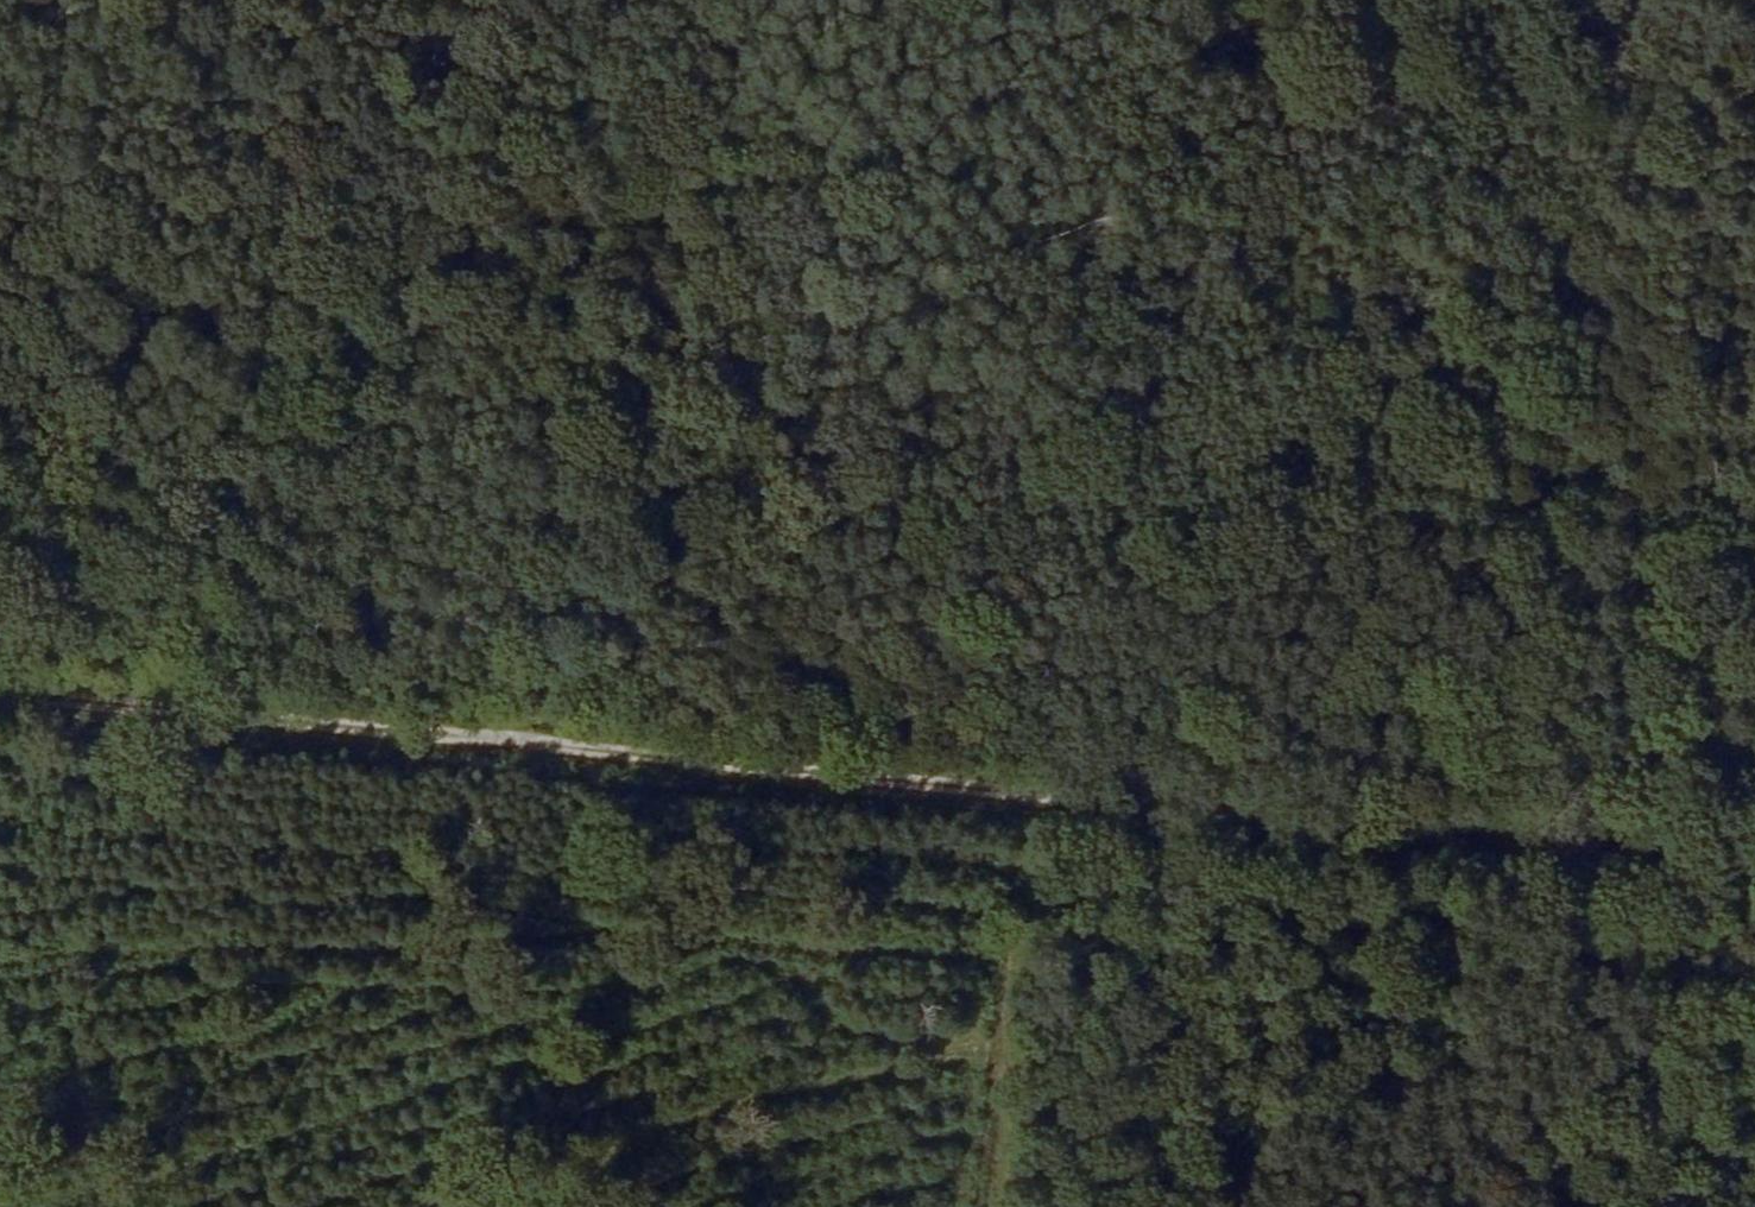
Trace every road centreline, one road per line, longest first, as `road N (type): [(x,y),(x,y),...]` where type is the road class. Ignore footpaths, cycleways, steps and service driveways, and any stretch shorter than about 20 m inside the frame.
road 1 (track): [(1754,886),(1176,838),(0,704)]

